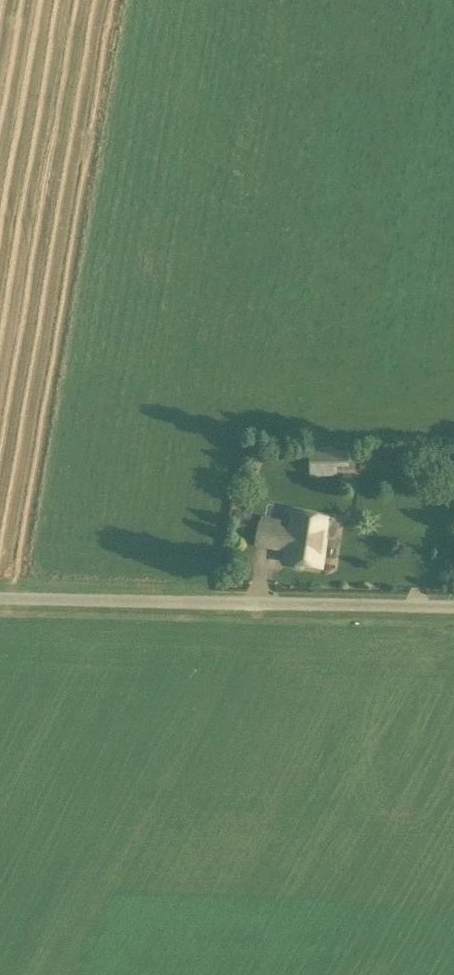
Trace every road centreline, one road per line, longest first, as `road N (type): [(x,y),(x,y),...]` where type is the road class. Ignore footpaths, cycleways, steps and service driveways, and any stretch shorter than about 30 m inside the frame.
road 1 (unclassified): [(0,598),(453,607)]

